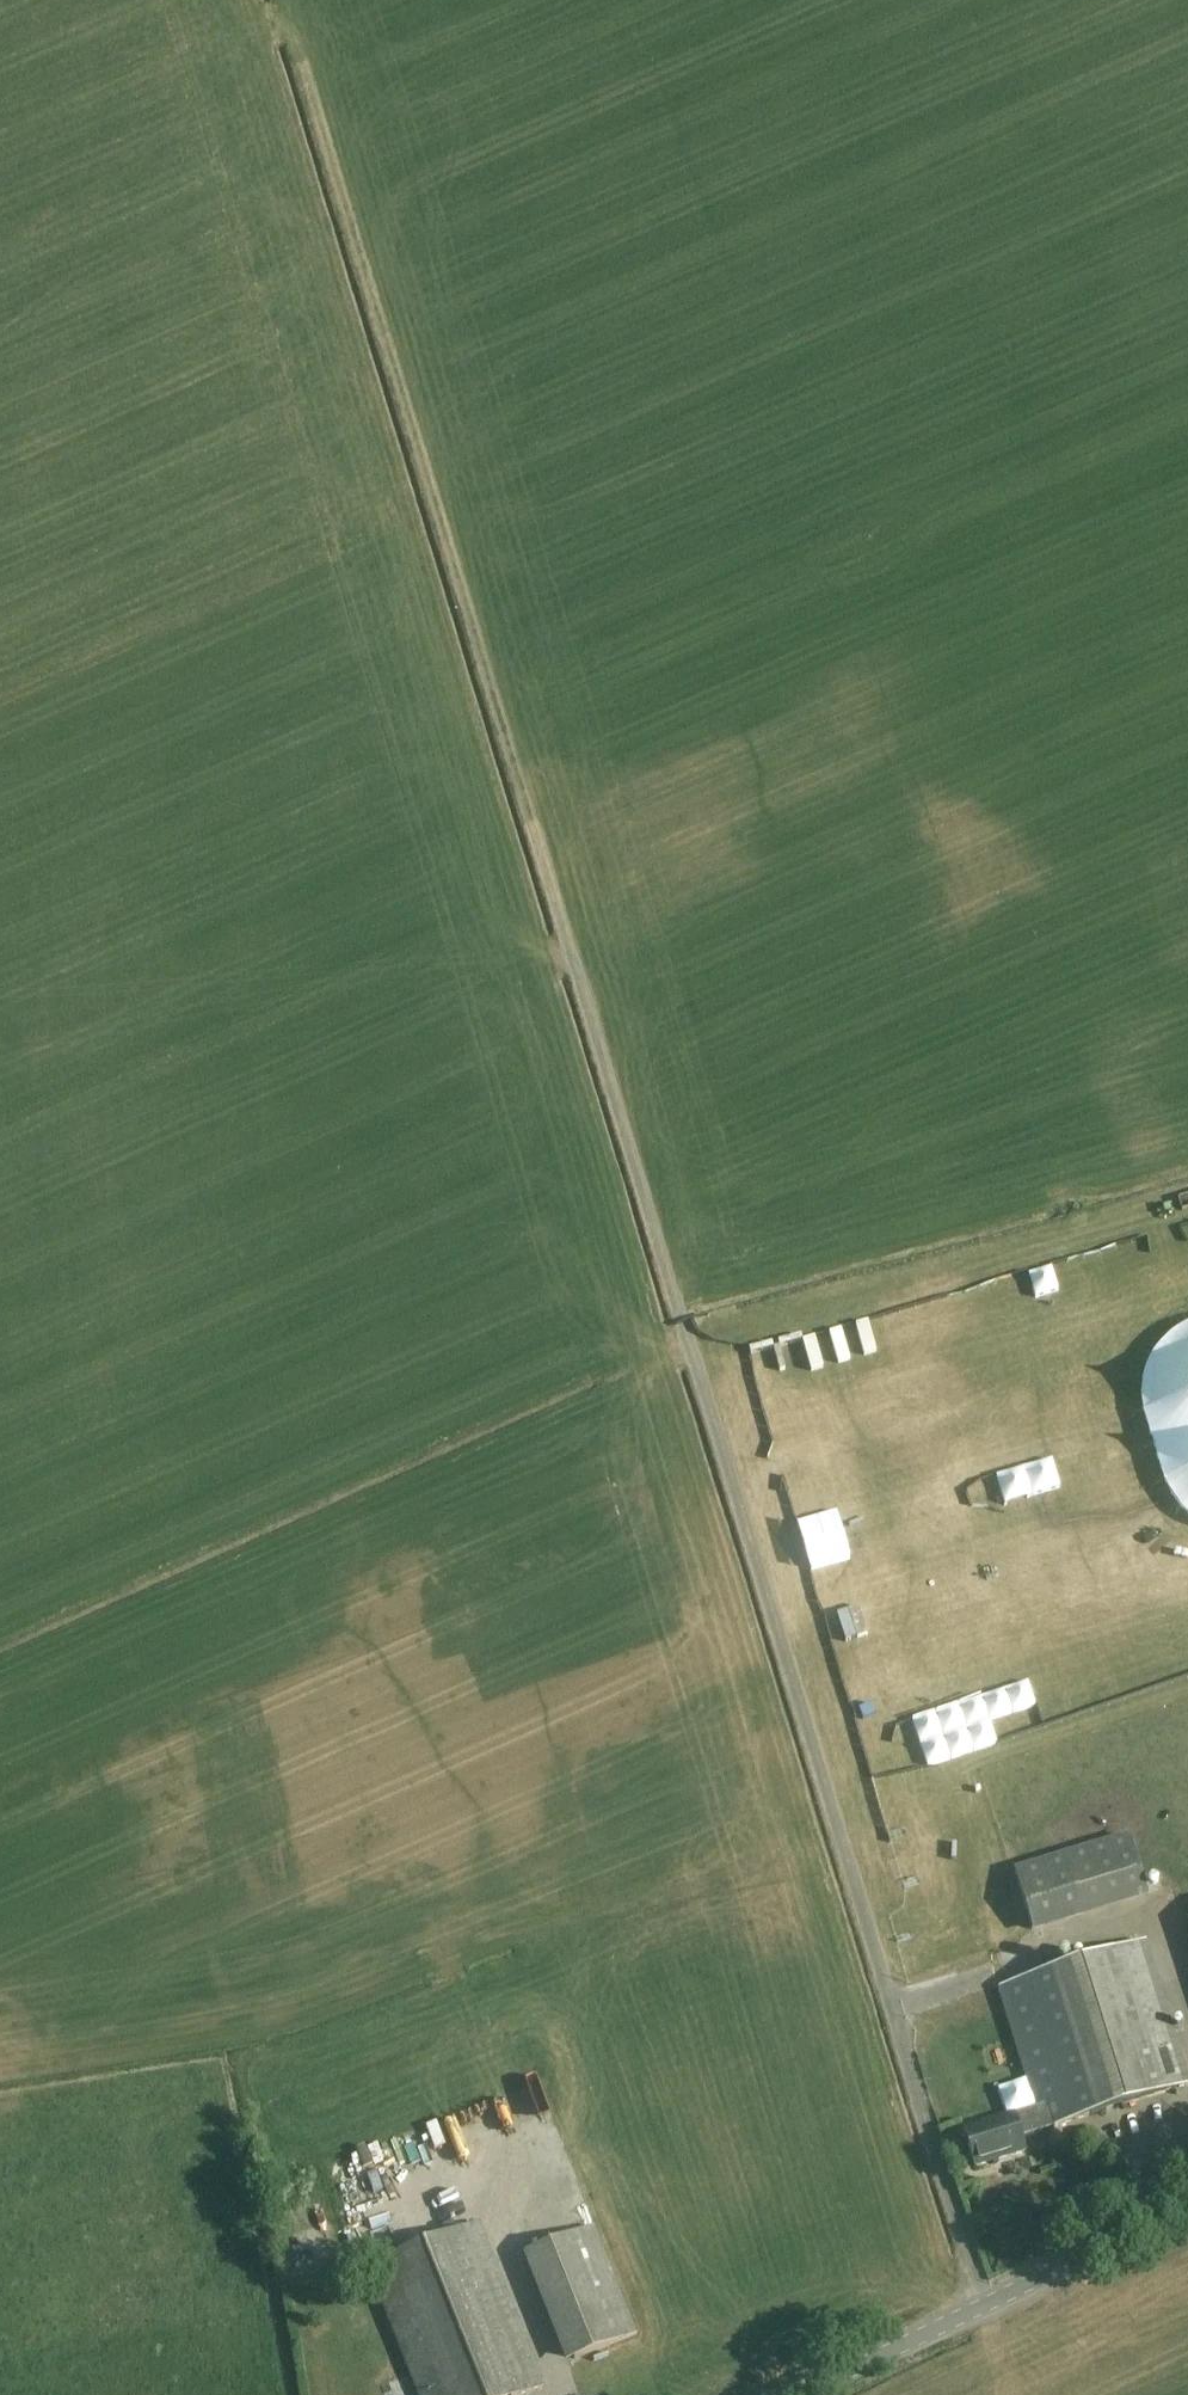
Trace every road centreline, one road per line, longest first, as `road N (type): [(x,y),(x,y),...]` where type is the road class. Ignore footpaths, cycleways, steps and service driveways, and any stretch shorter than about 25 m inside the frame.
road 1 (track): [(982,2314),(305,63)]
road 2 (unclassified): [(815,2394),(1187,2214)]

